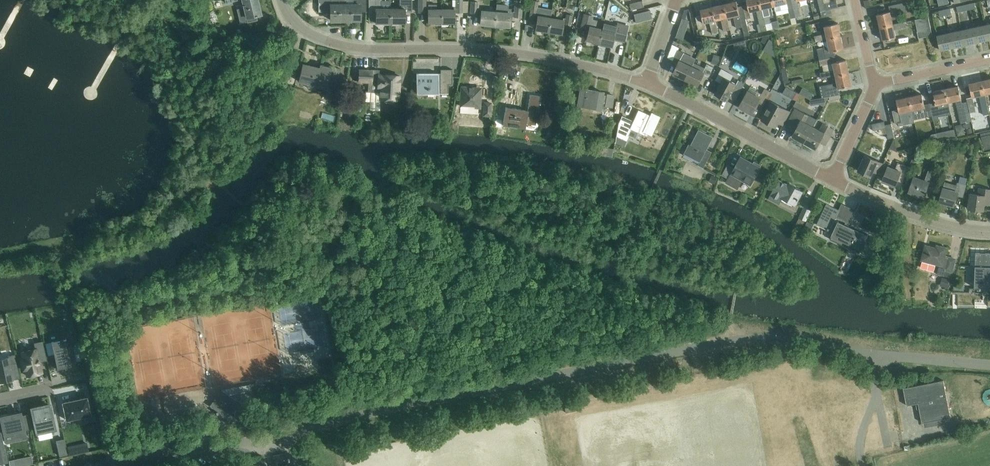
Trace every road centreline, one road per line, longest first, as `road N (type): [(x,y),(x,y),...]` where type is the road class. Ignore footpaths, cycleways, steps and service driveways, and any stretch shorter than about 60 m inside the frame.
road 1 (unclassified): [(289,432),(756,338),(874,353)]
road 2 (residential): [(284,0),(297,25),(348,46),(513,53),(648,84)]
road 3 (residential): [(648,84),(834,181)]
road 4 (unclassified): [(125,465),(289,432)]
road 5 (residential): [(834,181),(926,220),(989,231)]

